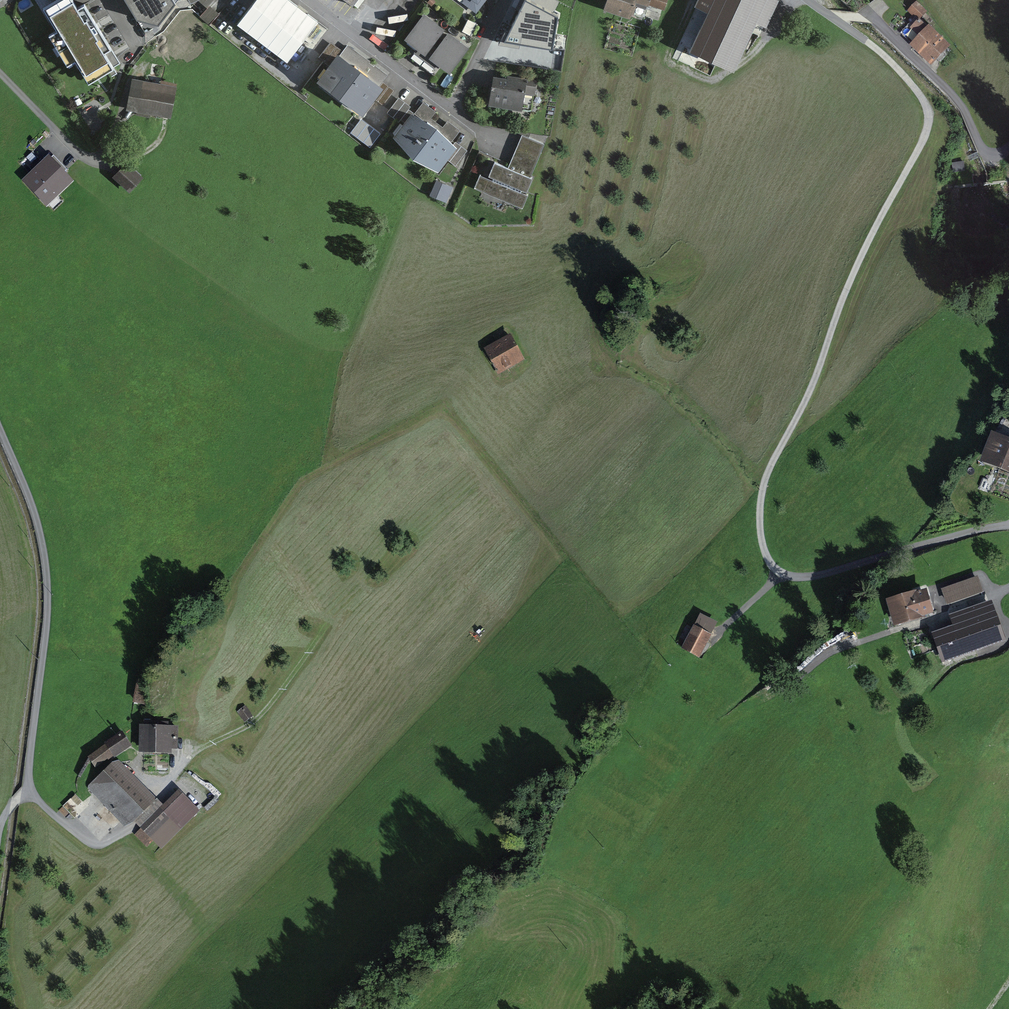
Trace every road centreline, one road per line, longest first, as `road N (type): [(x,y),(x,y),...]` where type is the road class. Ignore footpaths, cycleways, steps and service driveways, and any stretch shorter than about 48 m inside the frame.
road 1 (residential): [(810,0),(890,60),(920,94),(928,124),(861,255),(812,393),(770,469),(764,536),(788,573),(815,573),(1008,522)]
road 2 (residential): [(307,0),(495,142)]

